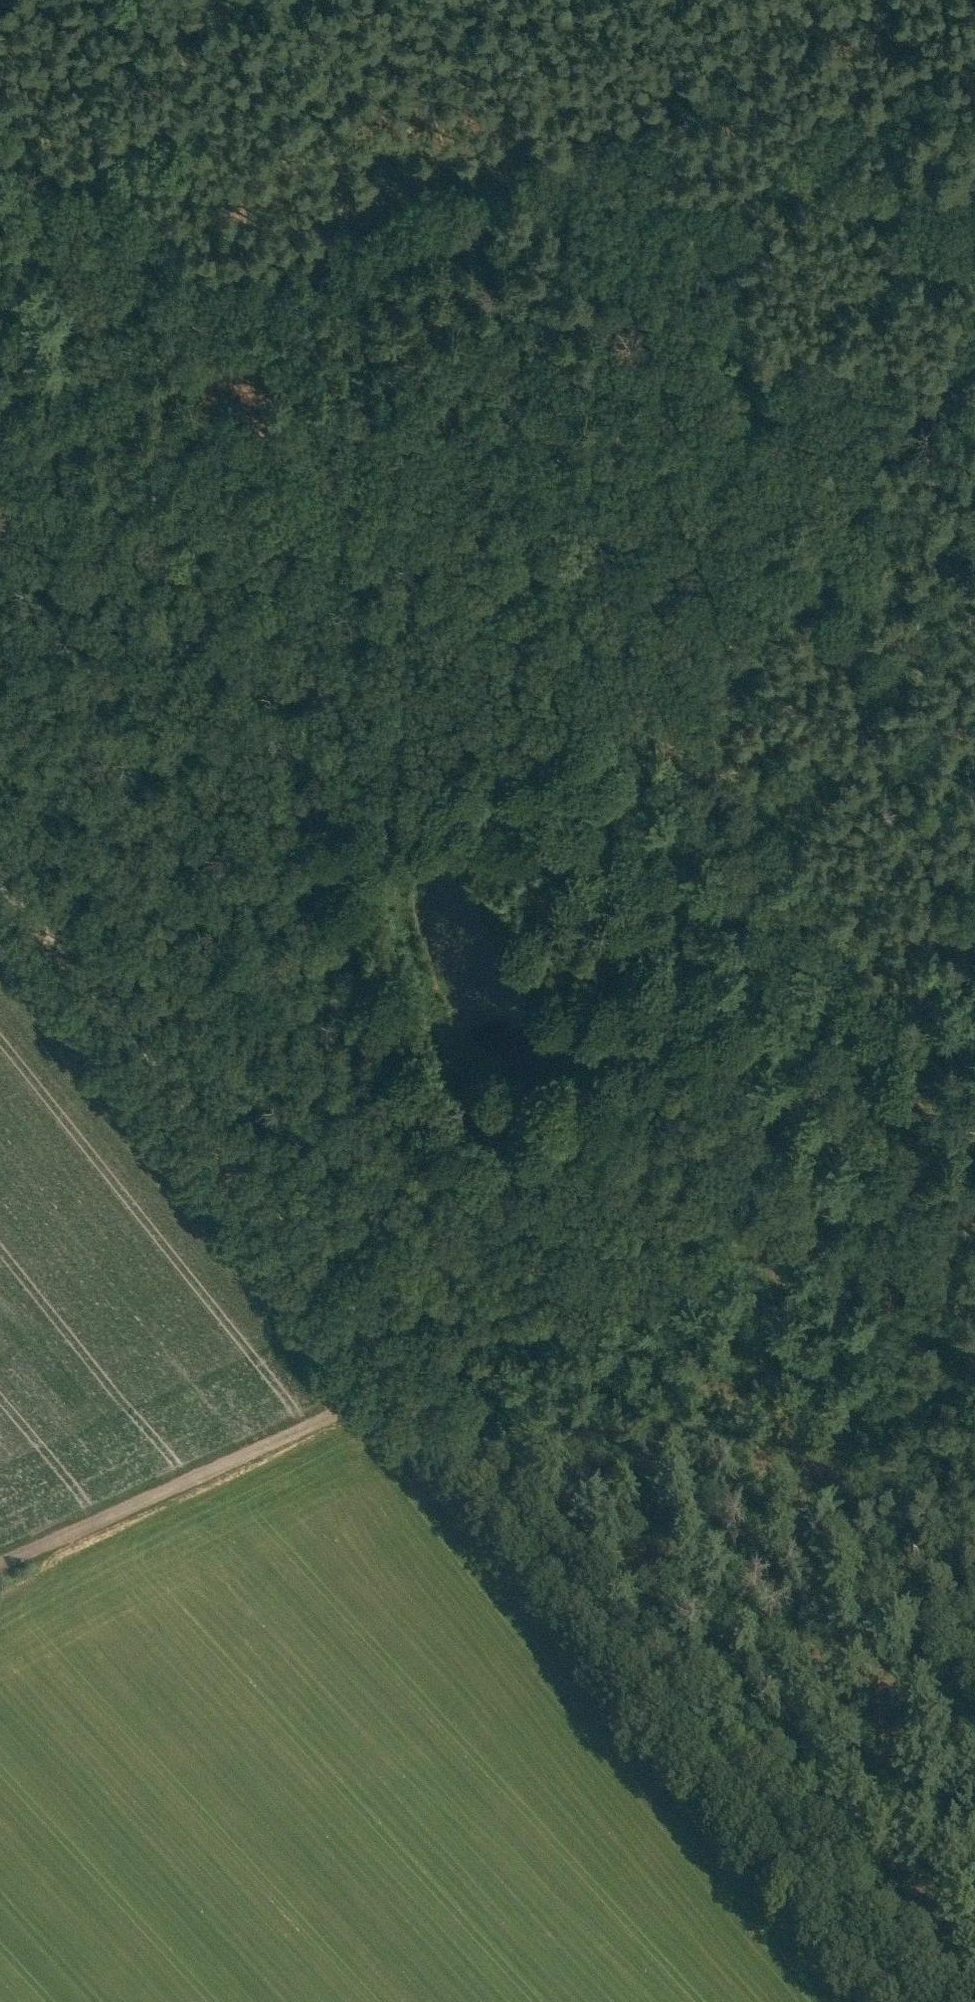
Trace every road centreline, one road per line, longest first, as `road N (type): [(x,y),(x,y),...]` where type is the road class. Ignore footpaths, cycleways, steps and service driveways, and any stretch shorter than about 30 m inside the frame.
road 1 (track): [(0,874),(898,2001)]
road 2 (track): [(974,1143),(405,1381)]
road 3 (track): [(0,1564),(405,1381)]

